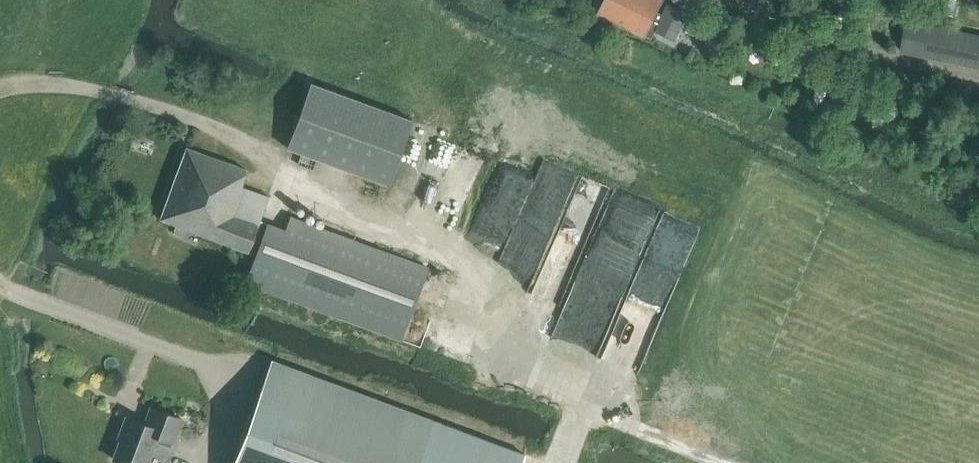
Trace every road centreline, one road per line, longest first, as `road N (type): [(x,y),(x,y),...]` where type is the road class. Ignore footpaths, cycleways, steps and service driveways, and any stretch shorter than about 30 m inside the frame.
road 1 (track): [(410,241),(481,272),(516,340),(585,405),(556,462)]
road 2 (track): [(585,405),(728,462)]

